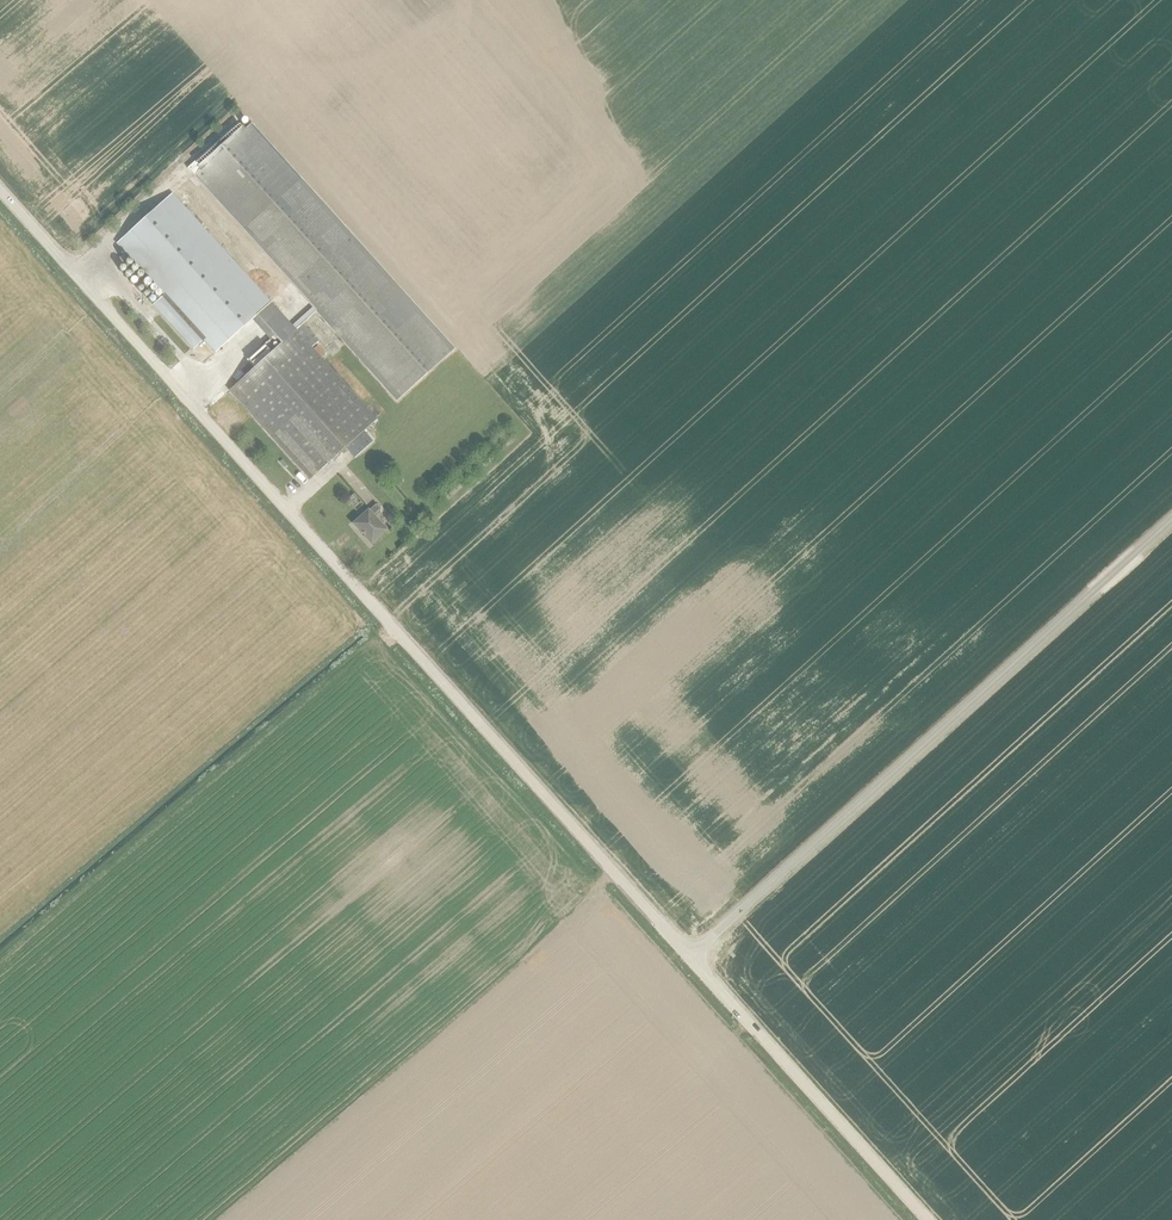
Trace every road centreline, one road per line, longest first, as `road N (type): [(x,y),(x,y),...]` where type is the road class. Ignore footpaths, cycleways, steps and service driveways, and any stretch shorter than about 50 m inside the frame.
road 1 (tertiary): [(690,959),(0,192)]
road 2 (unclassified): [(690,959),(1171,523)]
road 3 (tertiary): [(926,1219),(690,959)]

